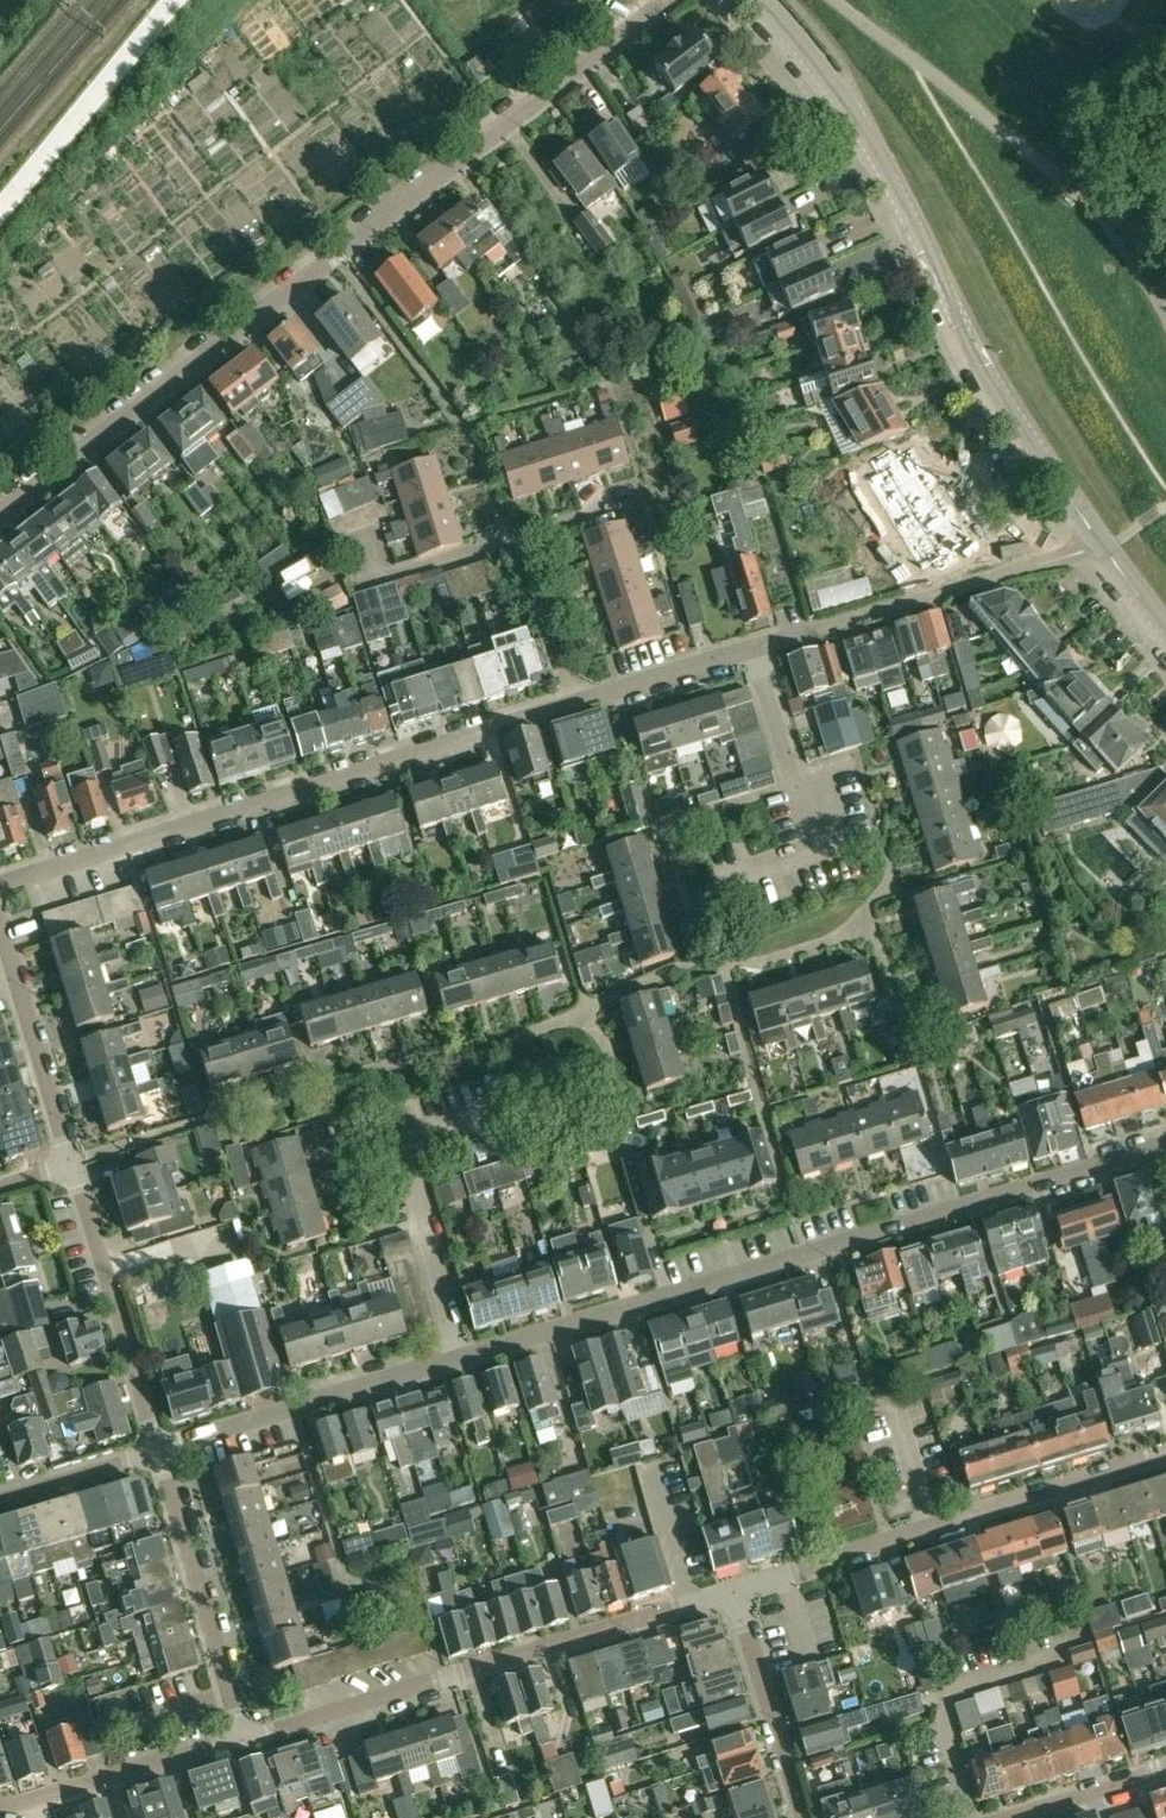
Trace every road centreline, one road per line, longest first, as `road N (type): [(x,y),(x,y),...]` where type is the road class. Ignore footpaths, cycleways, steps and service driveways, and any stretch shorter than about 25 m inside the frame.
road 1 (residential): [(665,0),(0,516)]
road 2 (residential): [(464,1355),(1165,1144)]
road 3 (tertiary): [(1099,540),(1006,402),(868,139),(759,0)]
road 4 (residential): [(0,882),(570,703)]
road 5 (residential): [(733,1590),(241,1741)]
road 6 (residential): [(1165,1453),(733,1590)]
road 7 (residential): [(754,647),(1099,540)]
road 8 (residential): [(464,1355),(402,1143),(502,1112)]
road 9 (residential): [(155,1451),(464,1355)]
road 10 (residential): [(721,879),(816,852),(754,647)]
road 11 (residential): [(241,1741),(155,1451)]
road 12 (residential): [(155,1451),(73,1168)]
road 13 (residential): [(73,1168),(0,926)]
road 14 (residential): [(241,1741),(0,1812)]
road 15 (residential): [(801,1817),(733,1590)]
road 16 (residential): [(570,703),(754,647)]
road 17 (residential): [(570,703),(529,533)]
road 18 (residential): [(1009,1817),(1165,1769)]
road 19 (residential): [(0,1497),(155,1451)]

